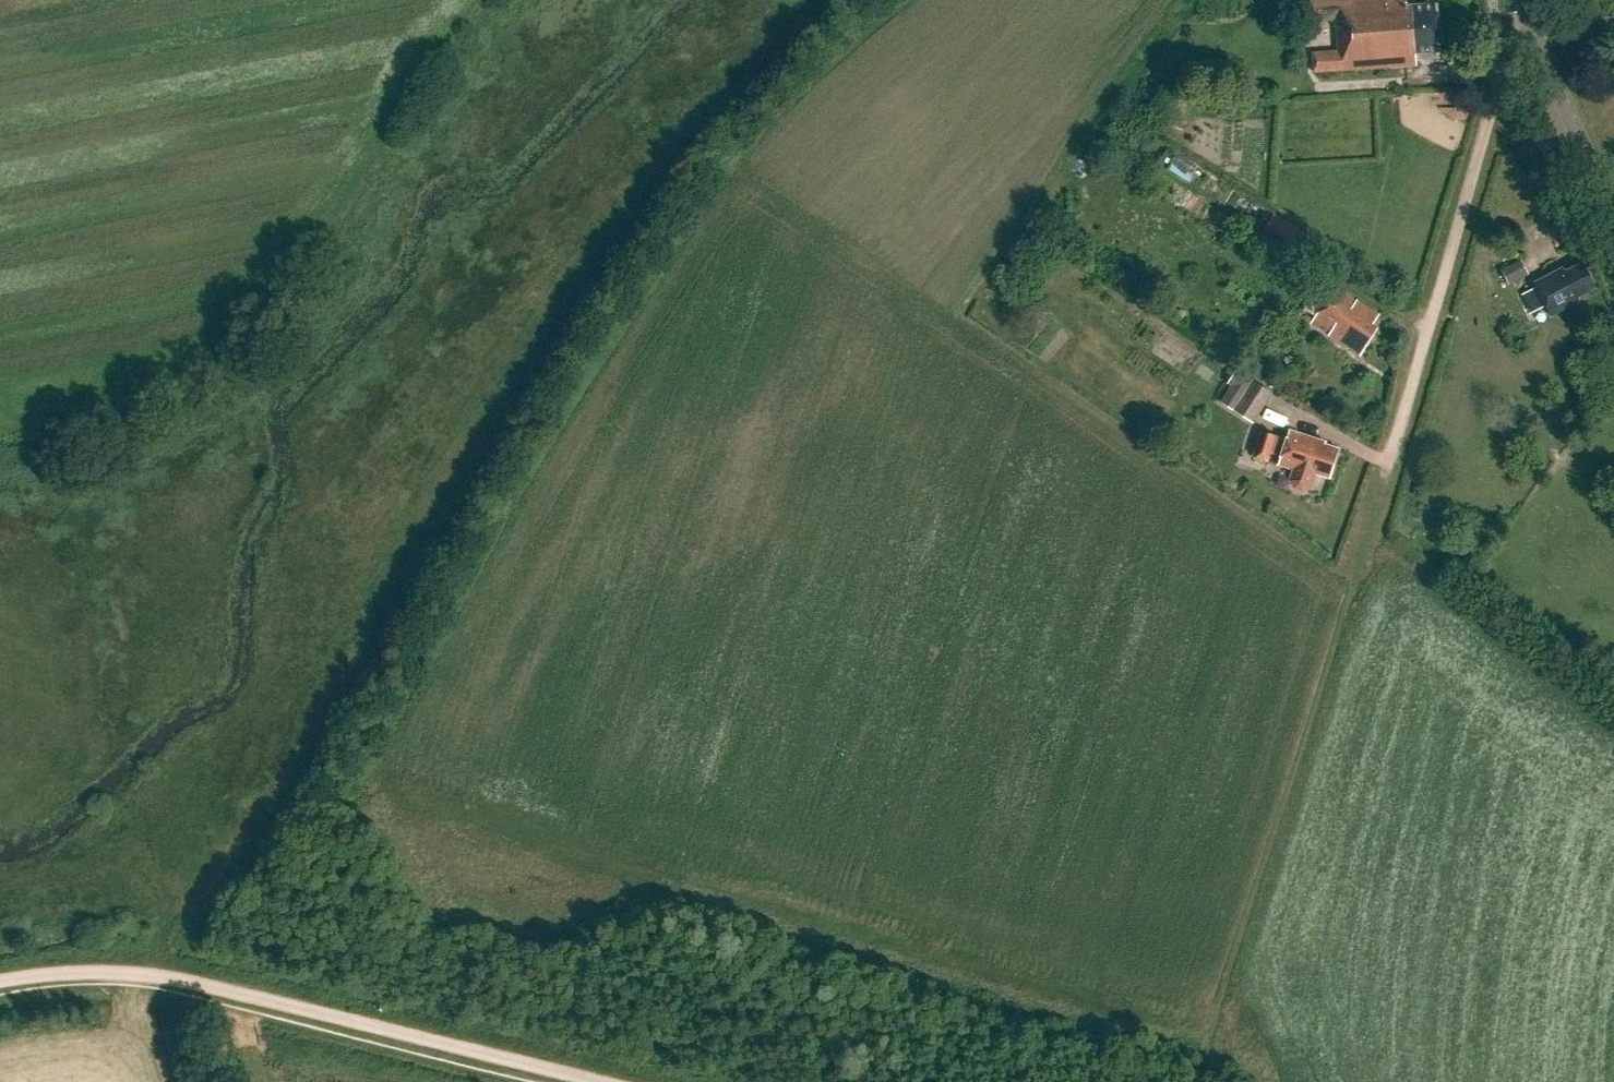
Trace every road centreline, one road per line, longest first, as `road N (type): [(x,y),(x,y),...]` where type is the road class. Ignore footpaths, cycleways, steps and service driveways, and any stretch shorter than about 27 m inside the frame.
road 1 (track): [(1195,1081),(1386,471)]
road 2 (track): [(605,1081),(207,981),(79,972),(0,982)]
road 3 (unclassified): [(1386,471),(1496,77),(1532,34)]
road 4 (secondary): [(1613,220),(1532,34)]

